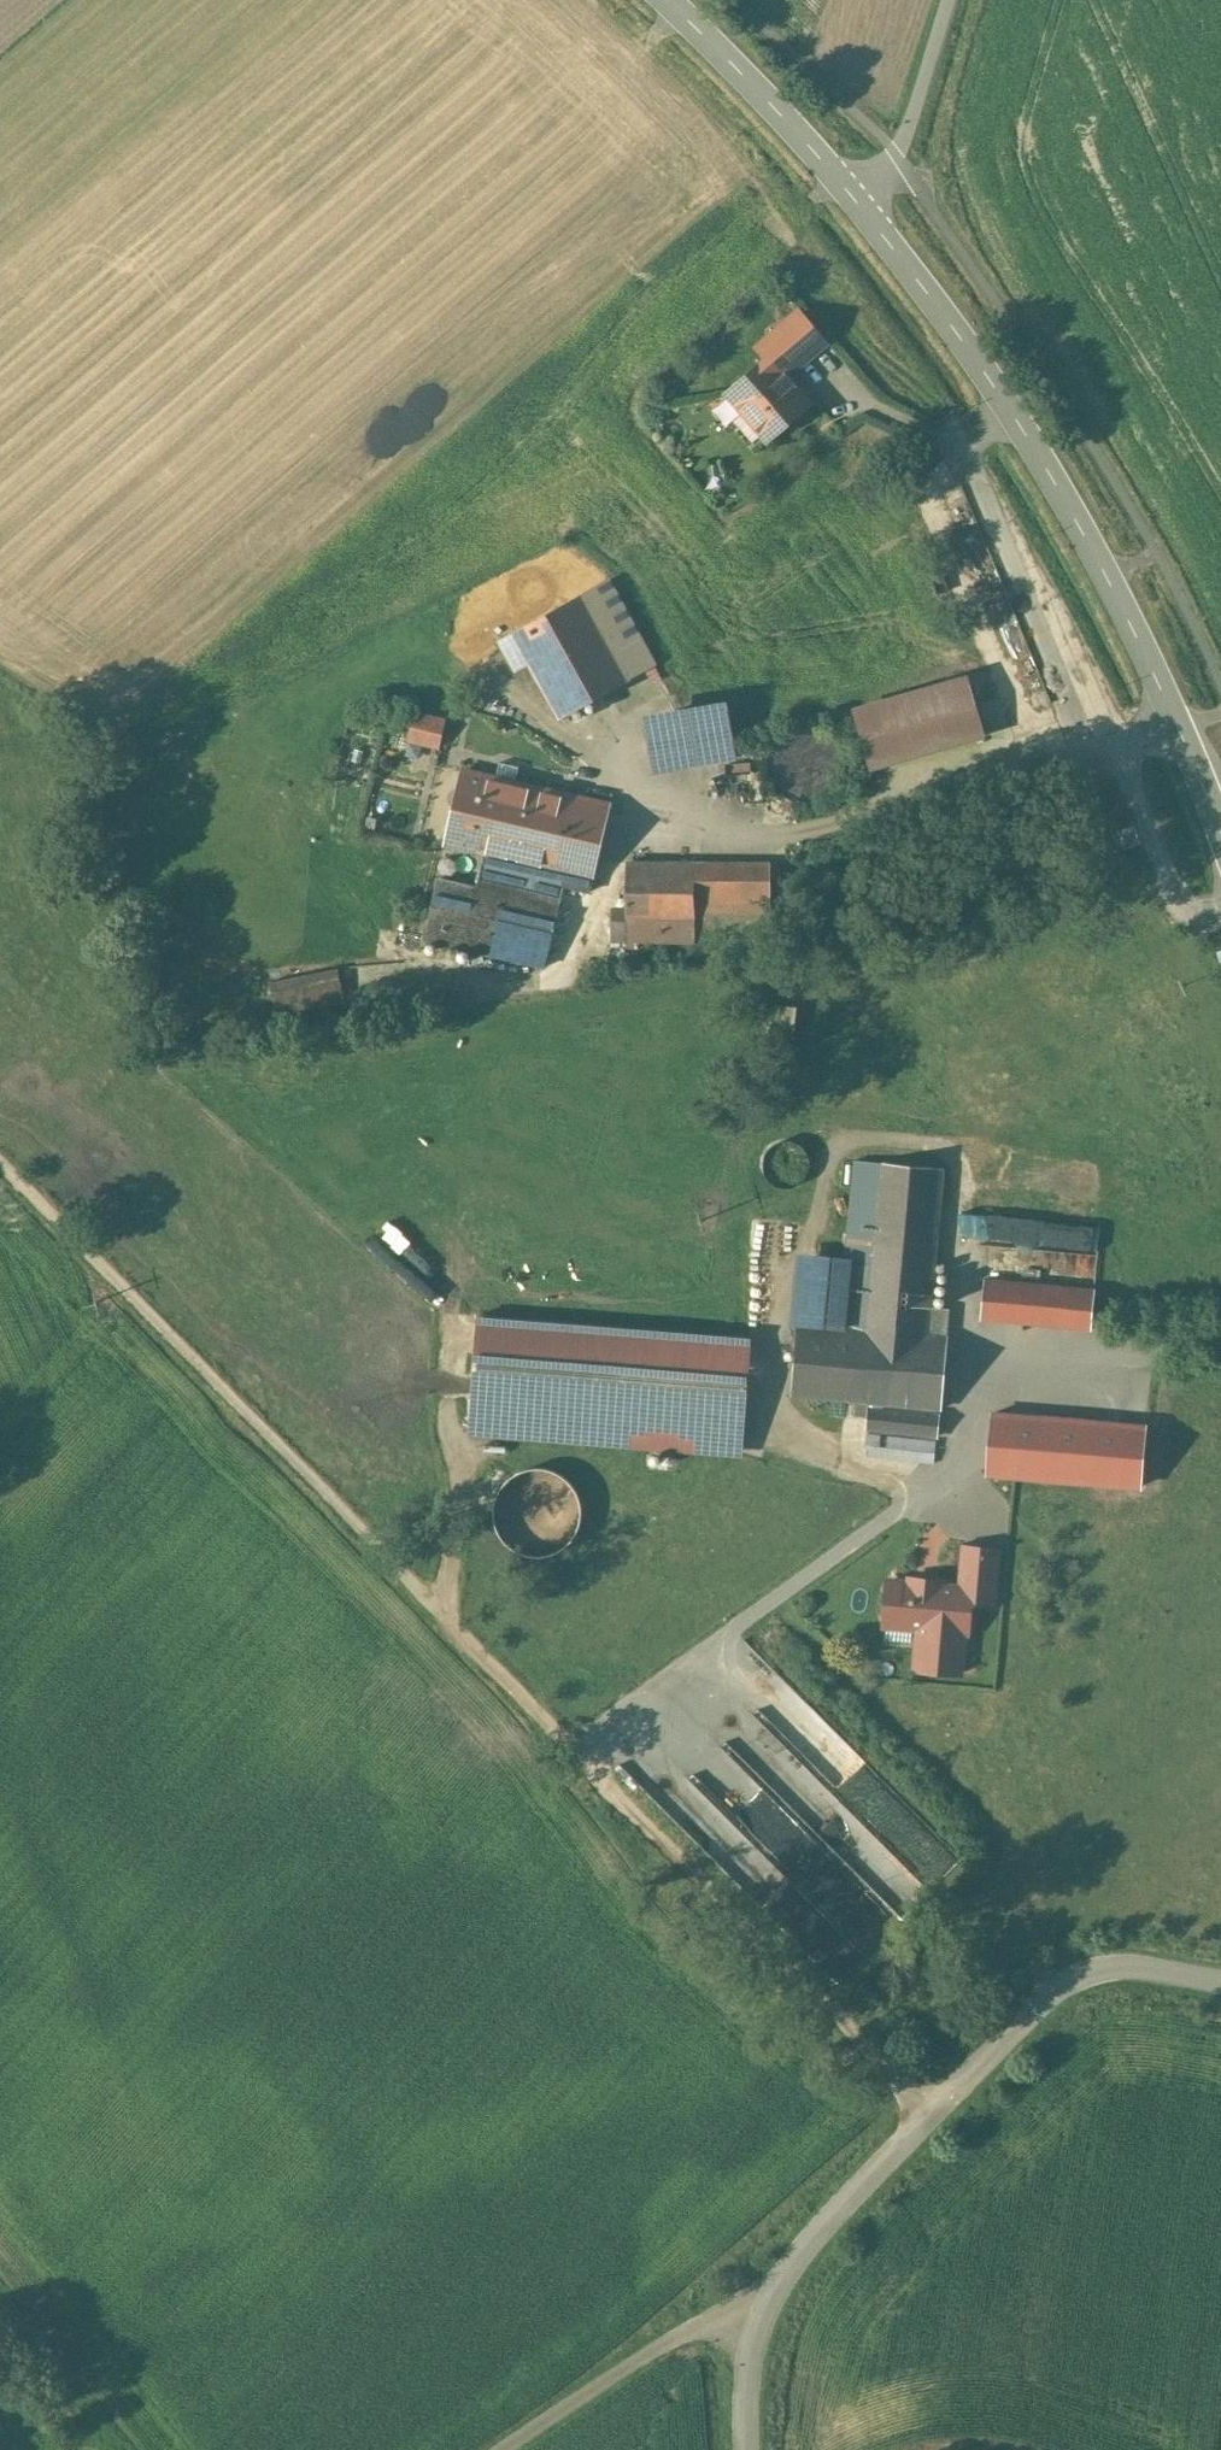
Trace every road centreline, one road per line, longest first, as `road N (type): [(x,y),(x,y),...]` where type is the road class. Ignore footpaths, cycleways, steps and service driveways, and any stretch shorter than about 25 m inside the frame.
road 1 (tertiary): [(1220,838),(1071,501),(861,199)]
road 2 (unclassified): [(1220,1982),(1125,1968),(1064,1989),(815,2233),(758,2324)]
road 3 (unclassified): [(758,2324),(688,2336),(514,2449)]
road 4 (tertiary): [(861,199),(669,0)]
road 5 (unclassified): [(948,0),(900,160),(861,199)]
road 6 (unclassified): [(758,2324),(748,2364),(748,2449)]

